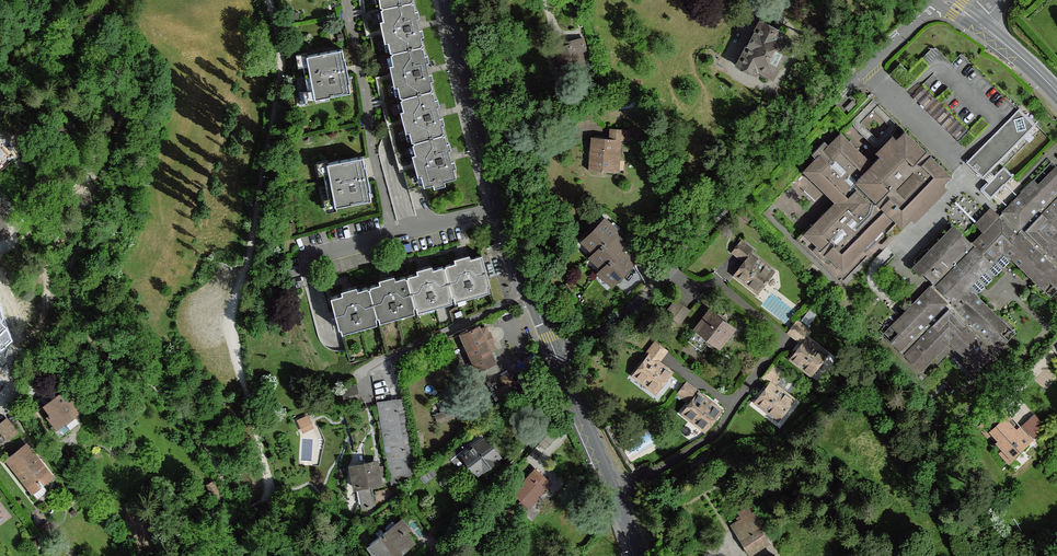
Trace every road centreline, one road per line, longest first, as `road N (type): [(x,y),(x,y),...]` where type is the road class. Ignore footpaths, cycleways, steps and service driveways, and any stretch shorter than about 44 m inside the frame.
road 1 (track): [(273,497),(230,320),(254,244),(279,92),(281,36),(268,0)]
road 2 (residential): [(554,352),(632,311),(867,68)]
road 3 (secondary): [(640,555),(554,352)]
road 4 (secondary): [(501,208),(448,0)]
road 5 (residential): [(501,208),(306,259)]
road 6 (secondary): [(554,352),(501,208)]

